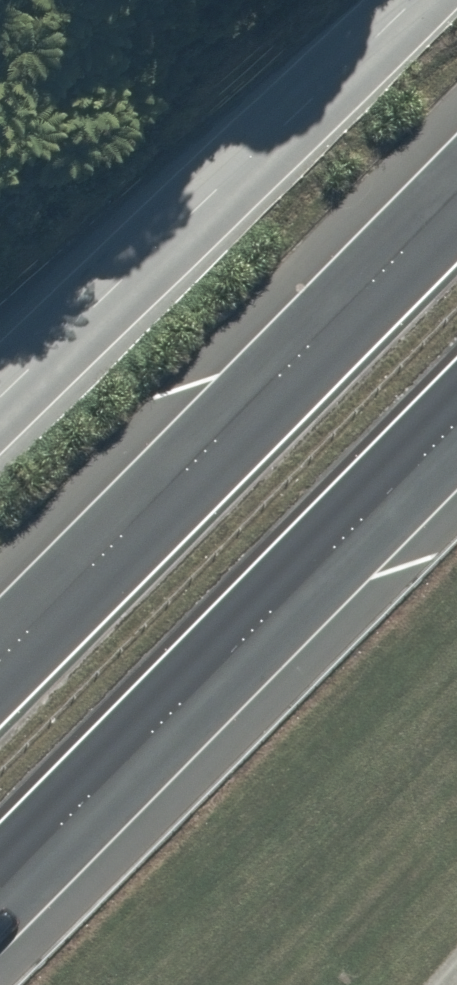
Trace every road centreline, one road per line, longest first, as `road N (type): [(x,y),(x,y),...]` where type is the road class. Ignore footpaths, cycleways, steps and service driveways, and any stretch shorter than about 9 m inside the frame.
road 1 (trunk): [(456,424),(0,888)]
road 2 (trunk): [(0,662),(456,199)]
road 3 (unclassified): [(0,408),(408,0)]

